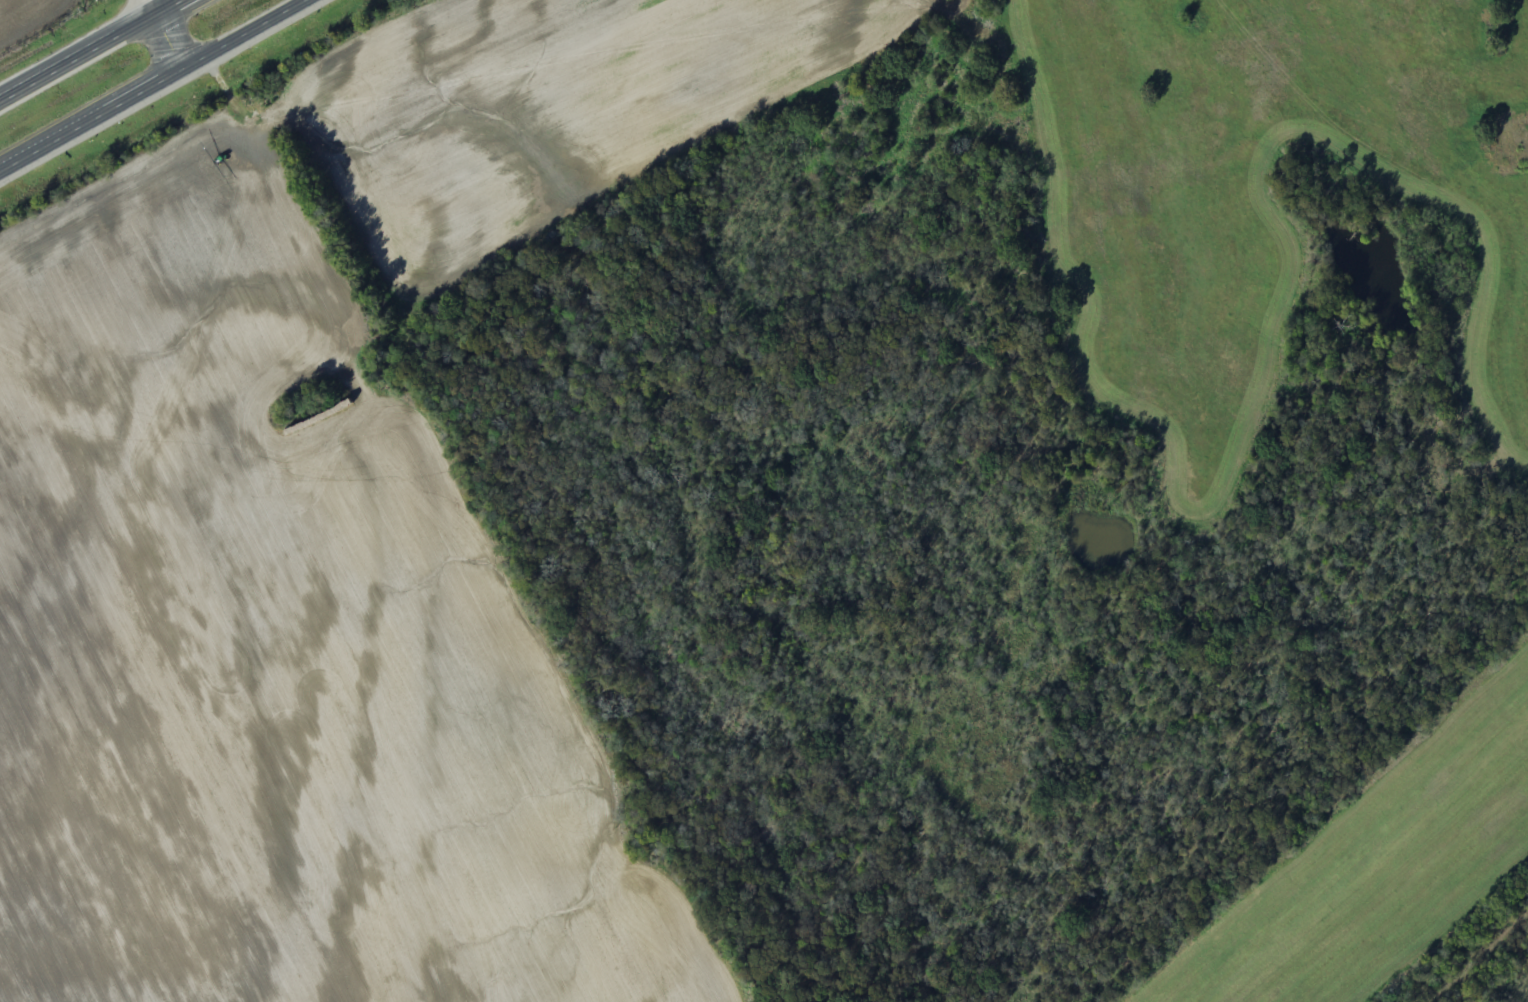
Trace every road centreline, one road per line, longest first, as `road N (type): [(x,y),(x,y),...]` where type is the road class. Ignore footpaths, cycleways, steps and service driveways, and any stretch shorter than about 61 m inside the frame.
road 1 (trunk): [(0,166),(297,0)]
road 2 (trunk): [(173,0),(0,99)]

